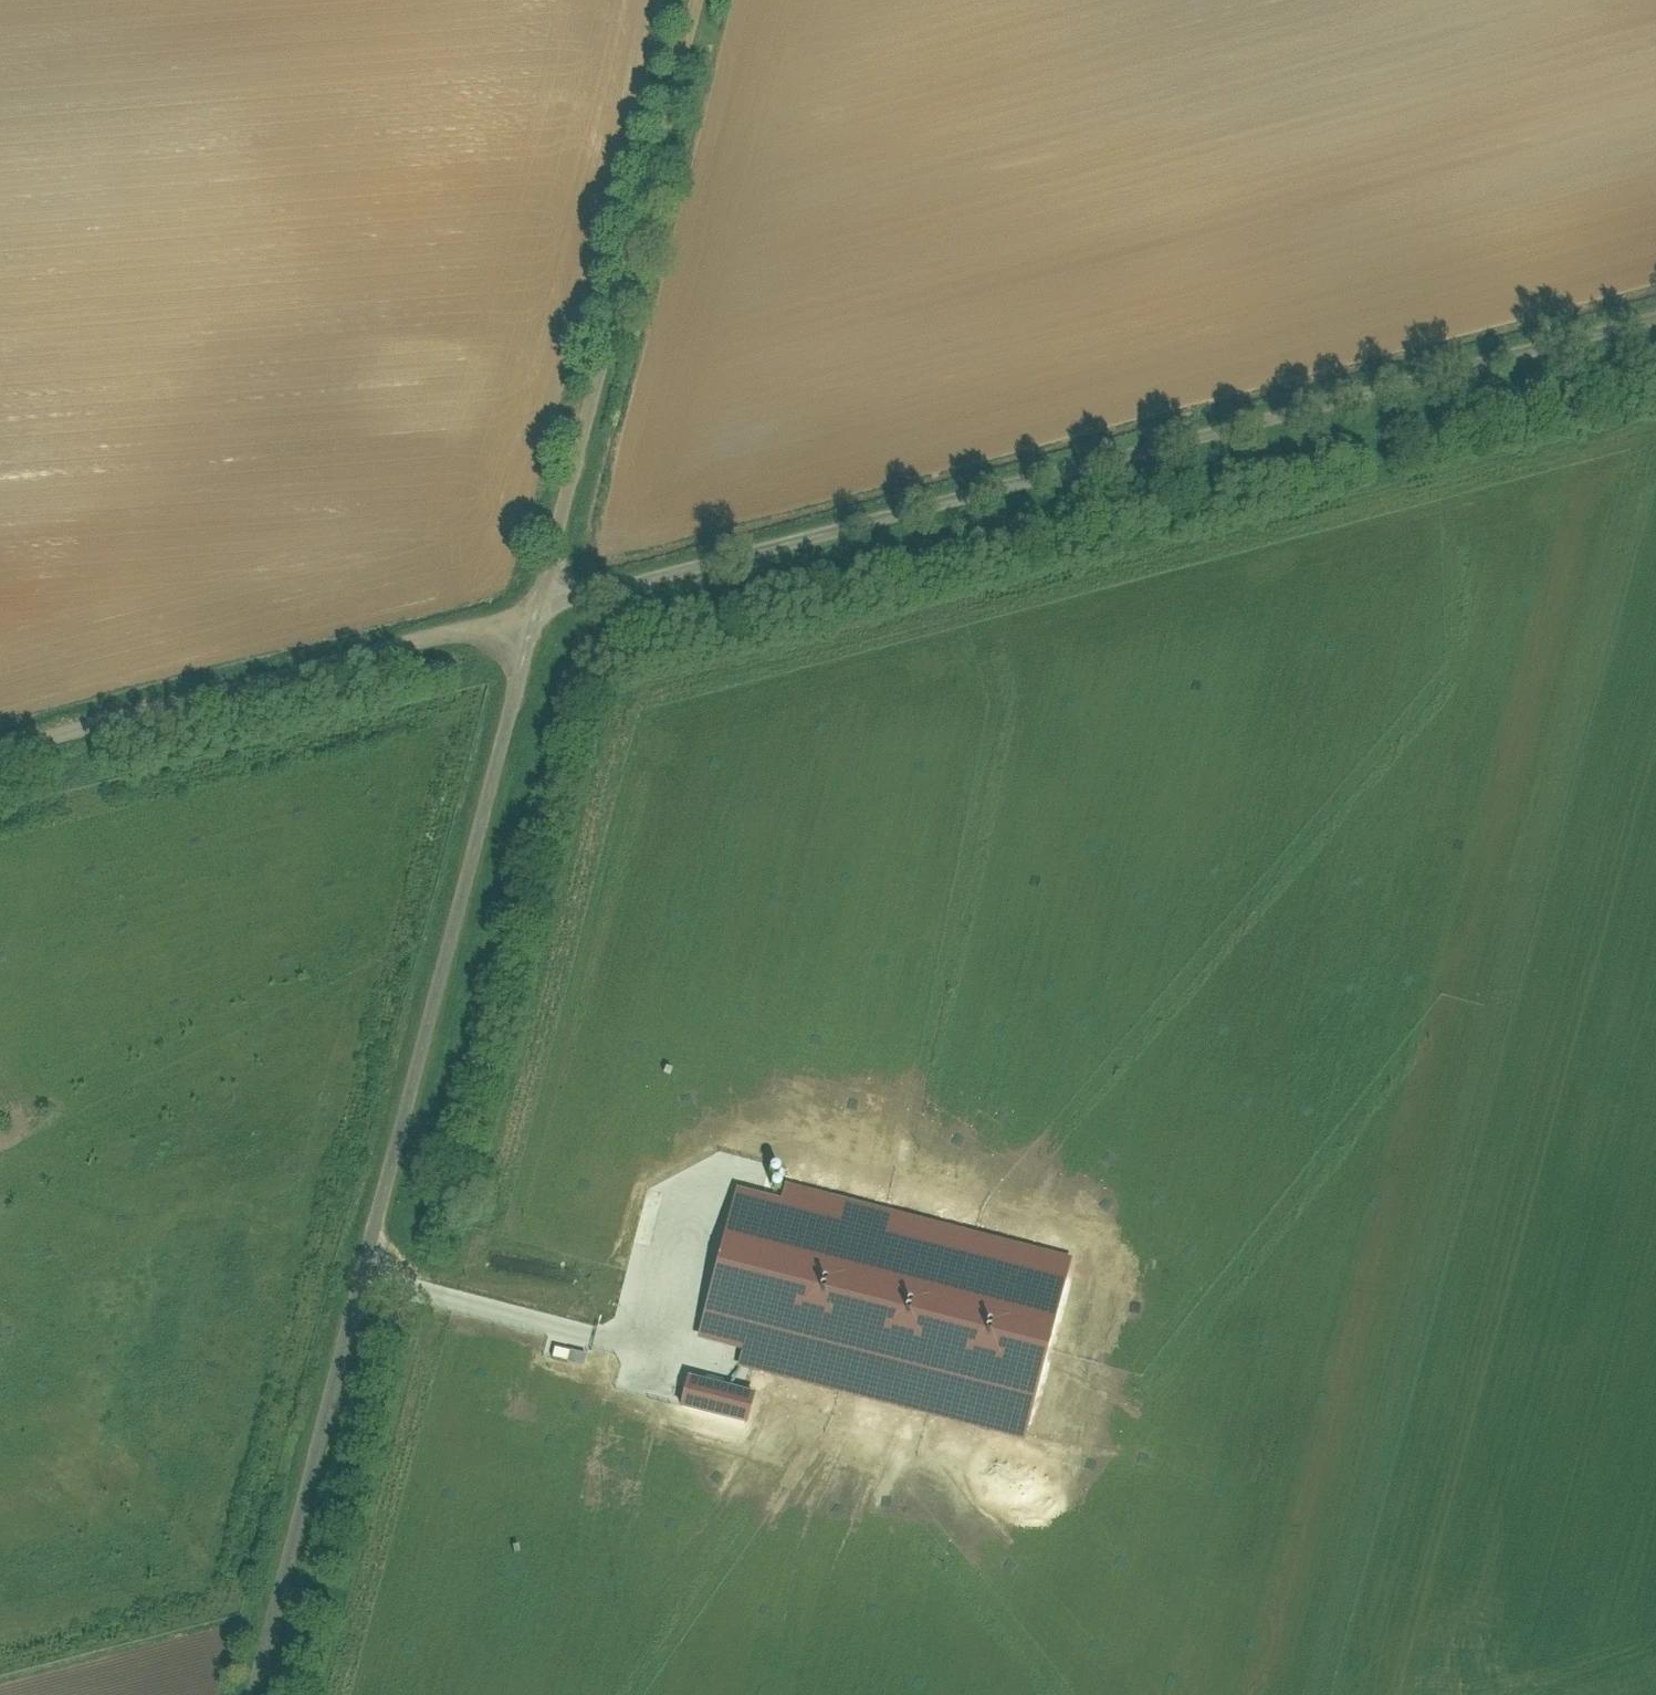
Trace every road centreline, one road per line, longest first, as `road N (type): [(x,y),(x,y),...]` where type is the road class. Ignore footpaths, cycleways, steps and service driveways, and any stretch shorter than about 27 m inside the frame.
road 1 (unclassified): [(1655,324),(539,612)]
road 2 (unclassified): [(539,612),(259,1694)]
road 3 (unclassified): [(698,0),(539,612)]
road 4 (unclassified): [(539,612),(0,754)]

